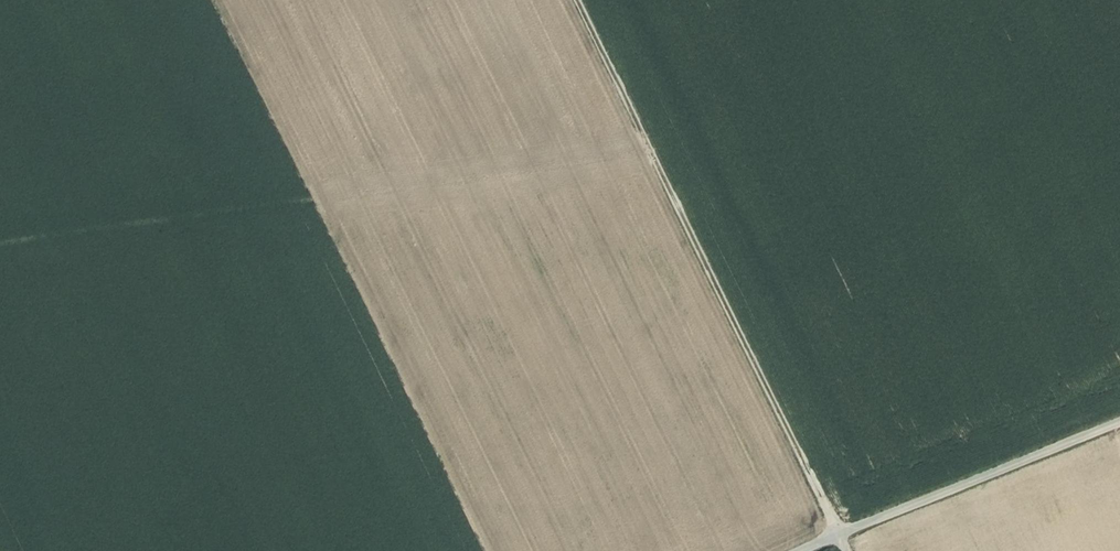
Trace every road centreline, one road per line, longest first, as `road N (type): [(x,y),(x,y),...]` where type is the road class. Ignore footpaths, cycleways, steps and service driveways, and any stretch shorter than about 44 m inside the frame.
road 1 (track): [(846,550),(576,0)]
road 2 (track): [(1119,423),(804,550)]

